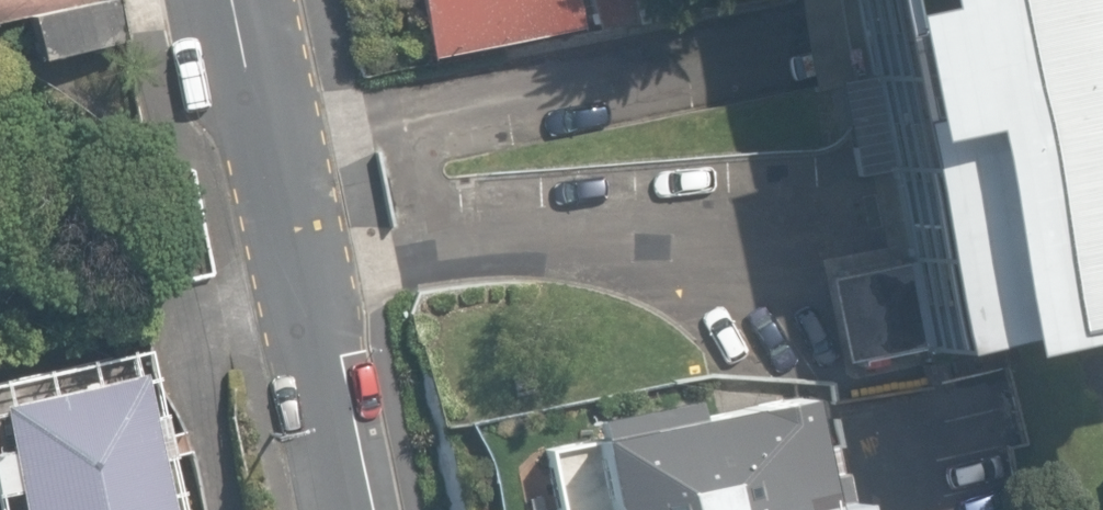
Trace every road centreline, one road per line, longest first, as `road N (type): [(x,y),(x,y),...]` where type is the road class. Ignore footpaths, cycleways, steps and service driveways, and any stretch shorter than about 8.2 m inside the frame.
road 1 (residential): [(347,509),(234,0)]

